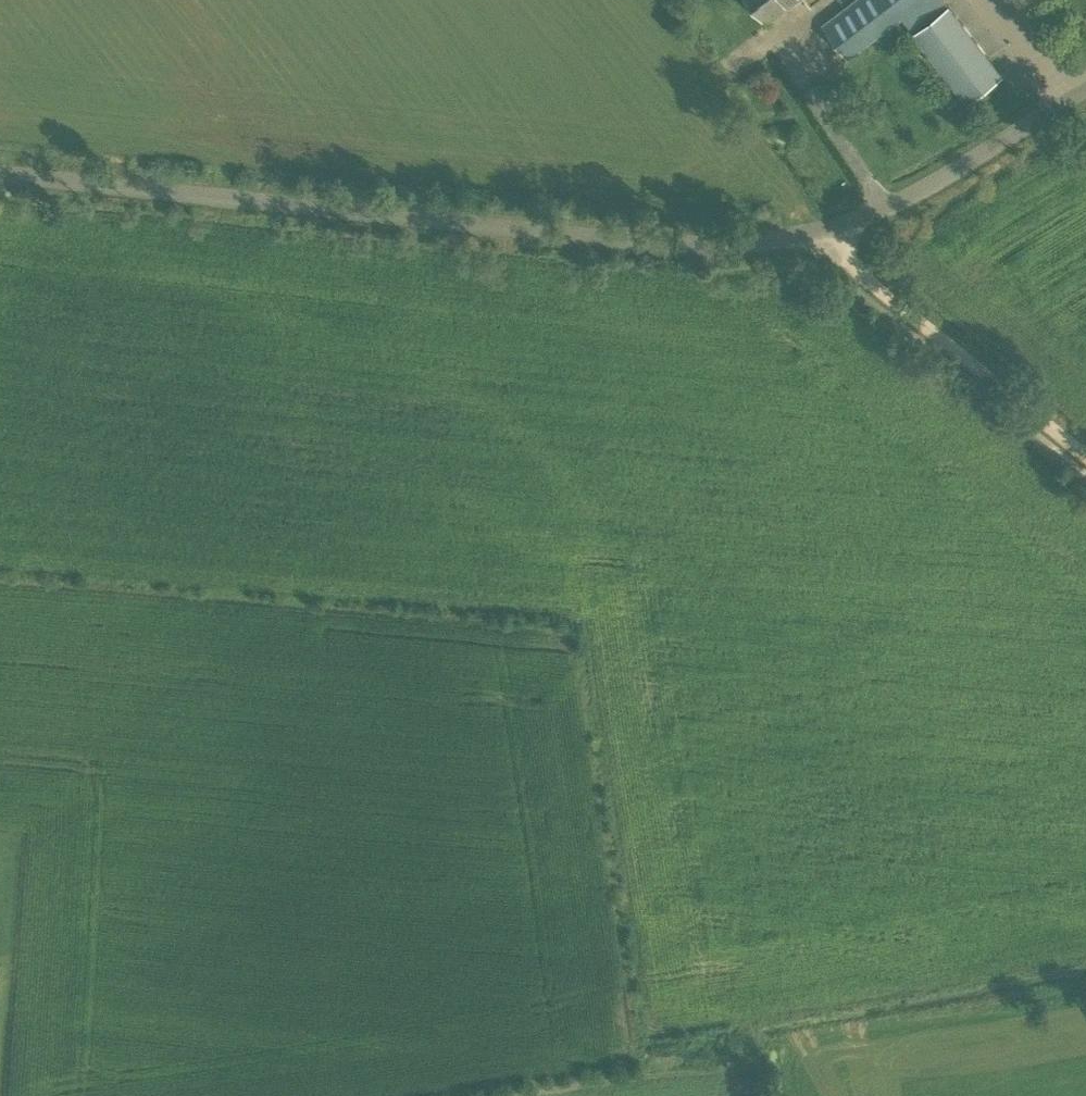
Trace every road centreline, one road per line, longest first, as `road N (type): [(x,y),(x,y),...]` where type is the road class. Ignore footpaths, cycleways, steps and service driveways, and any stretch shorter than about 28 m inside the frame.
road 1 (unclassified): [(817,234),(726,246),(636,242),(0,176)]
road 2 (track): [(1085,455),(817,234)]
road 3 (unclassified): [(817,234),(948,176),(1085,89)]

